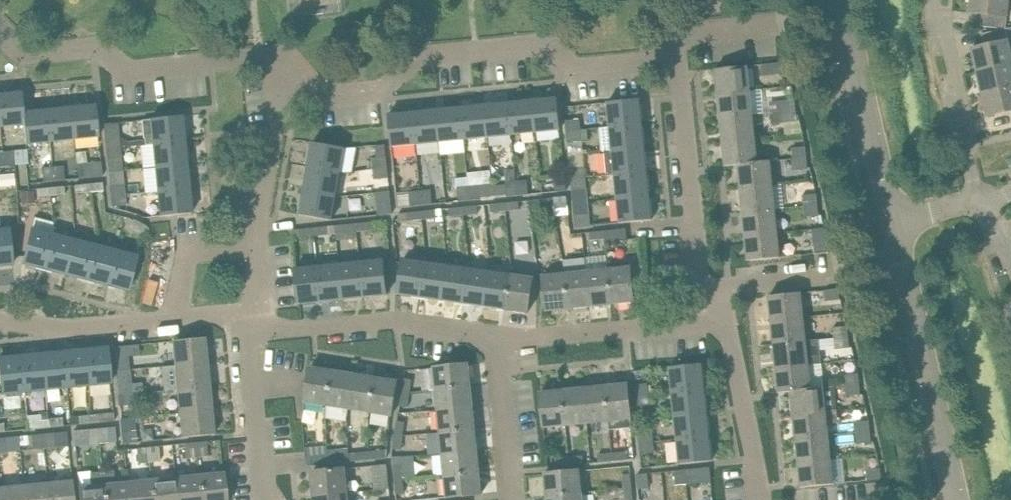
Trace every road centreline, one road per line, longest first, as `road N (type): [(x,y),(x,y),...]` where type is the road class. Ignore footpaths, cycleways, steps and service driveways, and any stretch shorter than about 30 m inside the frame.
road 1 (residential): [(288,75),(304,90),(383,86),(427,55),(540,44),(571,69),(656,60),(673,46)]
road 2 (residential): [(0,33),(24,57),(97,48),(130,72),(273,59),(288,75)]
road 3 (residential): [(956,499),(893,222)]
road 4 (residential): [(711,306),(700,280),(673,46)]
road 5 (residential): [(252,326),(276,331),(392,319),(496,334)]
road 6 (residential): [(893,222),(840,0)]
road 7 (residential): [(496,334),(538,338),(690,324),(711,306)]
road 8 (residential): [(978,200),(938,0)]
road 9 (residential): [(759,499),(730,339),(711,306)]
road 10 (residential): [(274,499),(263,482),(252,326)]
road 11 (residential): [(0,319),(65,329),(174,319)]
road 12 (residential): [(256,245),(288,75)]
road 13 (residential): [(514,499),(496,334)]
road 14 (residential): [(174,319),(185,252),(256,245)]
road 15 (residential): [(711,306),(729,289),(827,276)]

